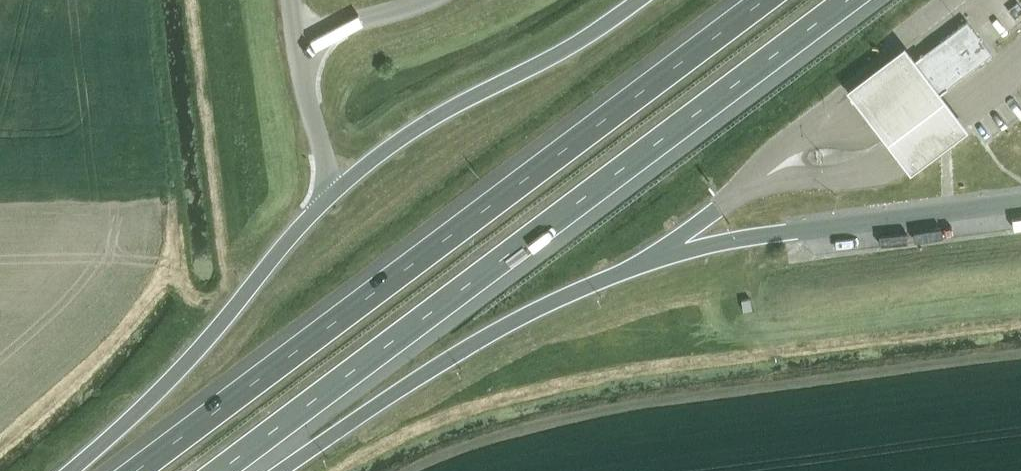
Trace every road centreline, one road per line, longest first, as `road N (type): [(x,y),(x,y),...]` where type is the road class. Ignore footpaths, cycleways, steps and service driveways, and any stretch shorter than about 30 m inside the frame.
road 1 (motorway): [(788,0),(146,470)]
road 2 (motorway): [(227,470),(864,0)]
road 3 (motorway): [(271,470),(515,322),(668,254)]
road 4 (motorway): [(334,192),(150,409),(74,470)]

